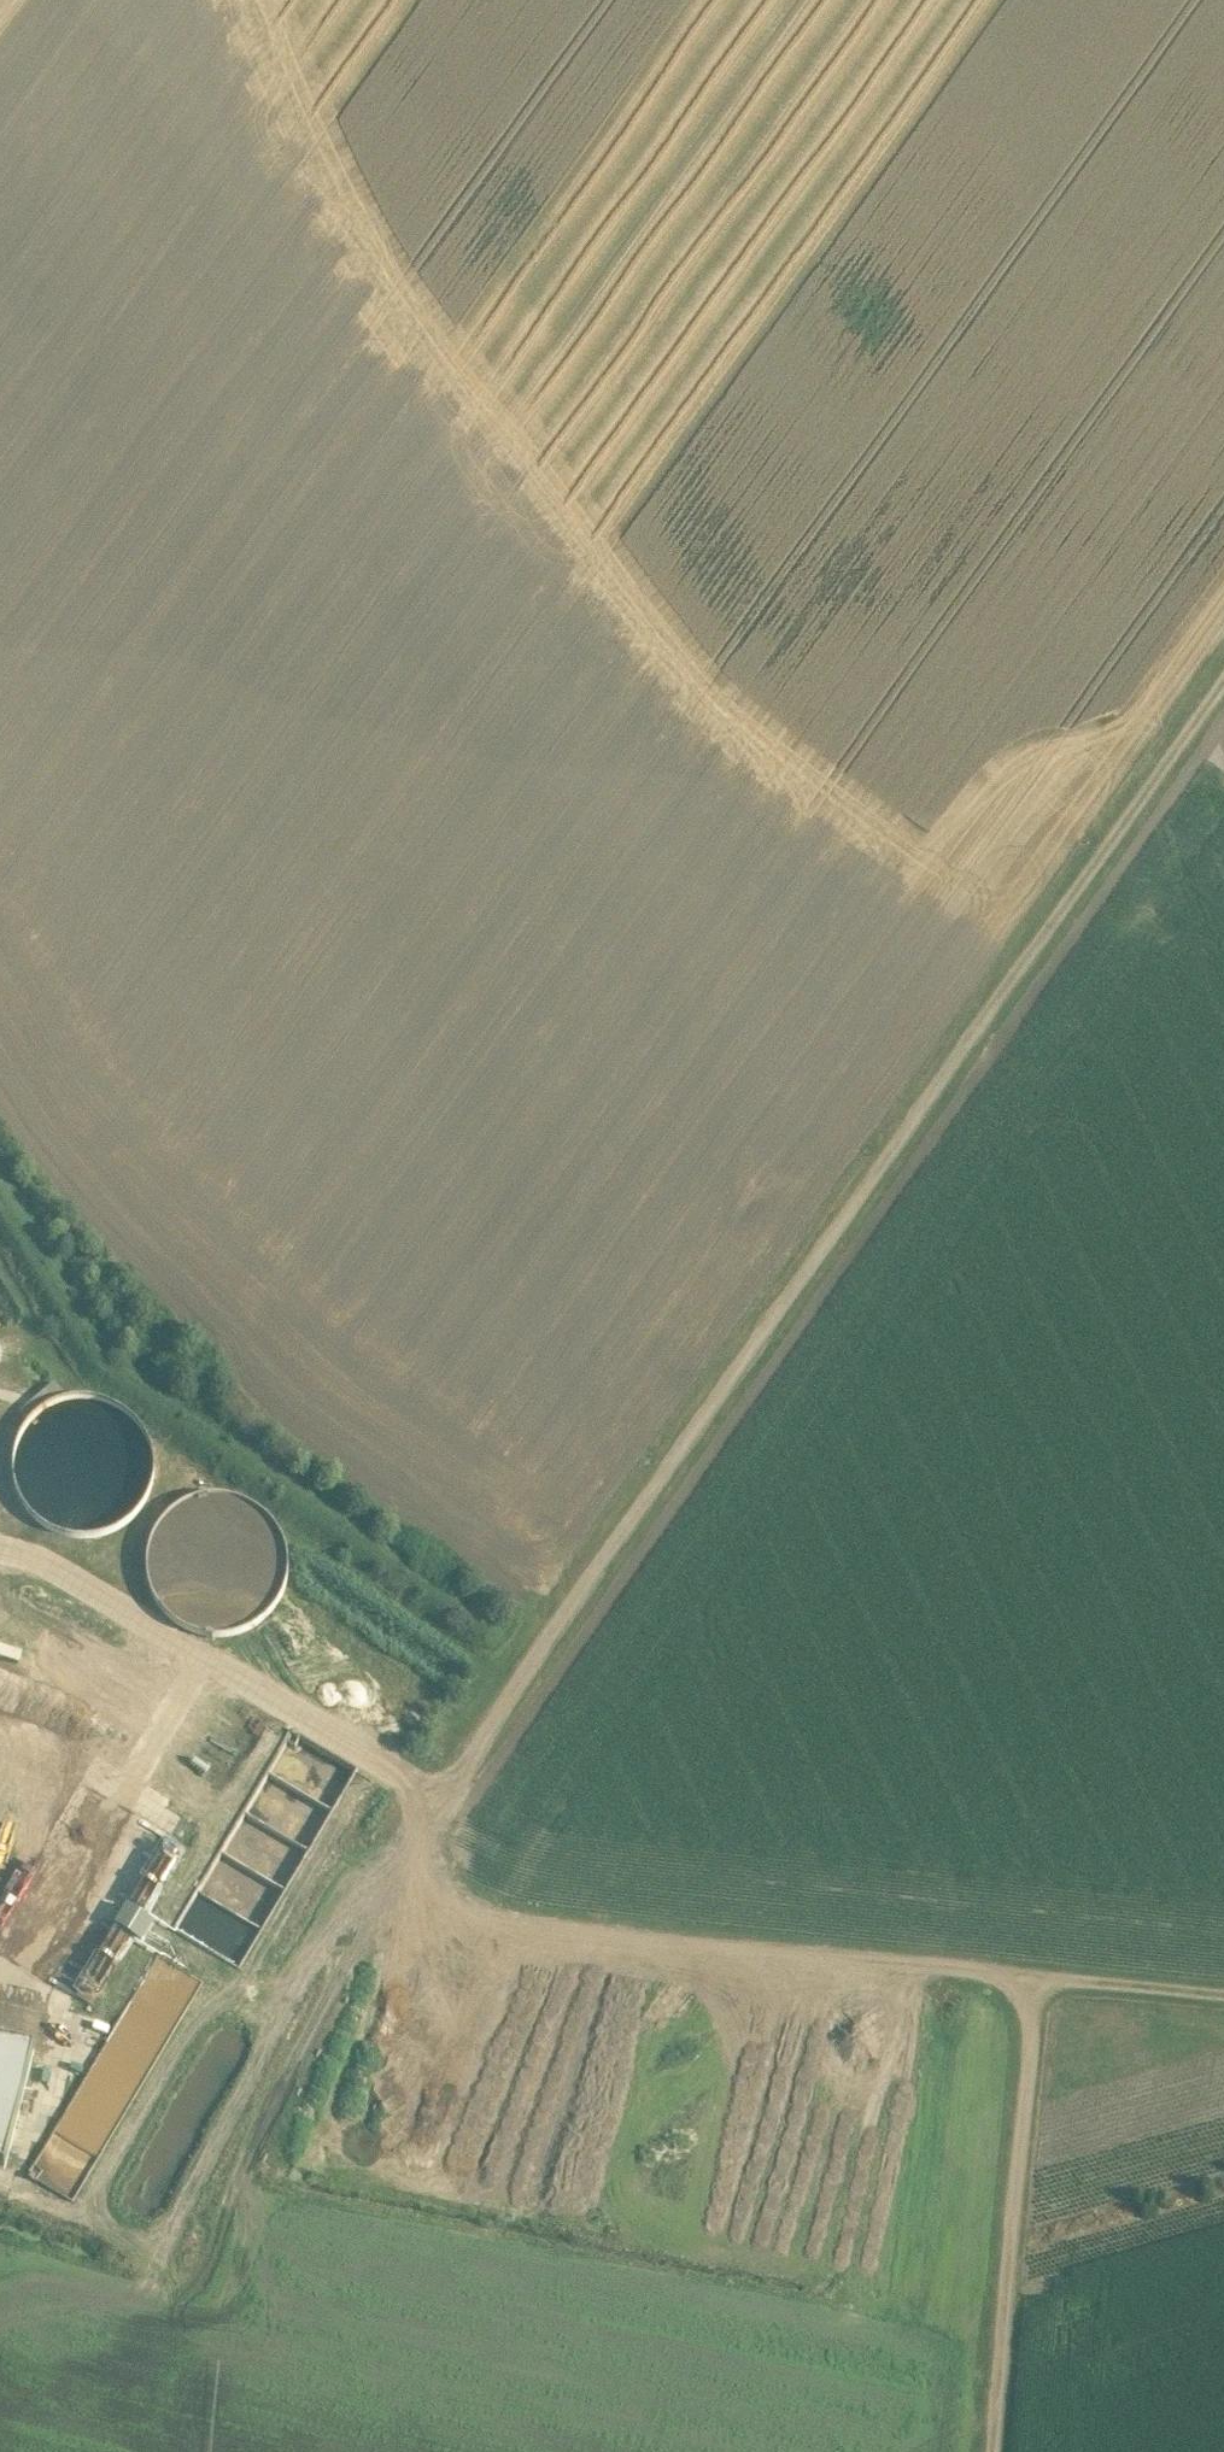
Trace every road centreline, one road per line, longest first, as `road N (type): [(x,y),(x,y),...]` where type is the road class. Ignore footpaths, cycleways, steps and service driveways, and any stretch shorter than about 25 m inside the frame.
road 1 (track): [(1037,1978),(462,1924),(415,1895),(405,1846),(413,1822),(1223,691)]
road 2 (track): [(1037,1978),(999,2451)]
road 3 (track): [(1223,1997),(1037,1978)]

